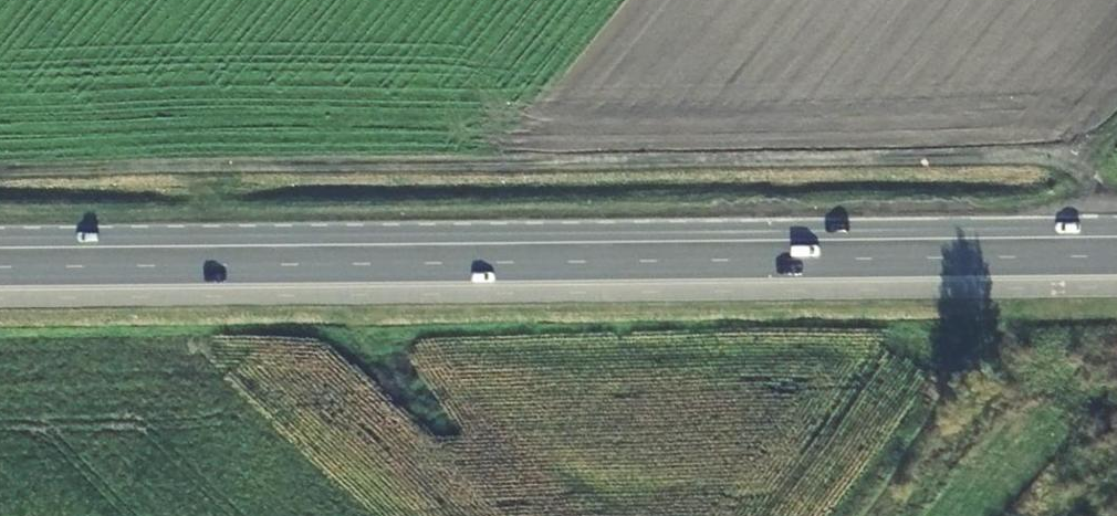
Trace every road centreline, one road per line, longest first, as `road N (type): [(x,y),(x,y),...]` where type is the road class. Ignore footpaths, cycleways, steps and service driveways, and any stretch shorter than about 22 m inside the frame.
road 1 (track): [(1116,231),(1095,216),(1078,160),(1040,155),(0,170)]
road 2 (primary): [(1116,238),(0,246)]

